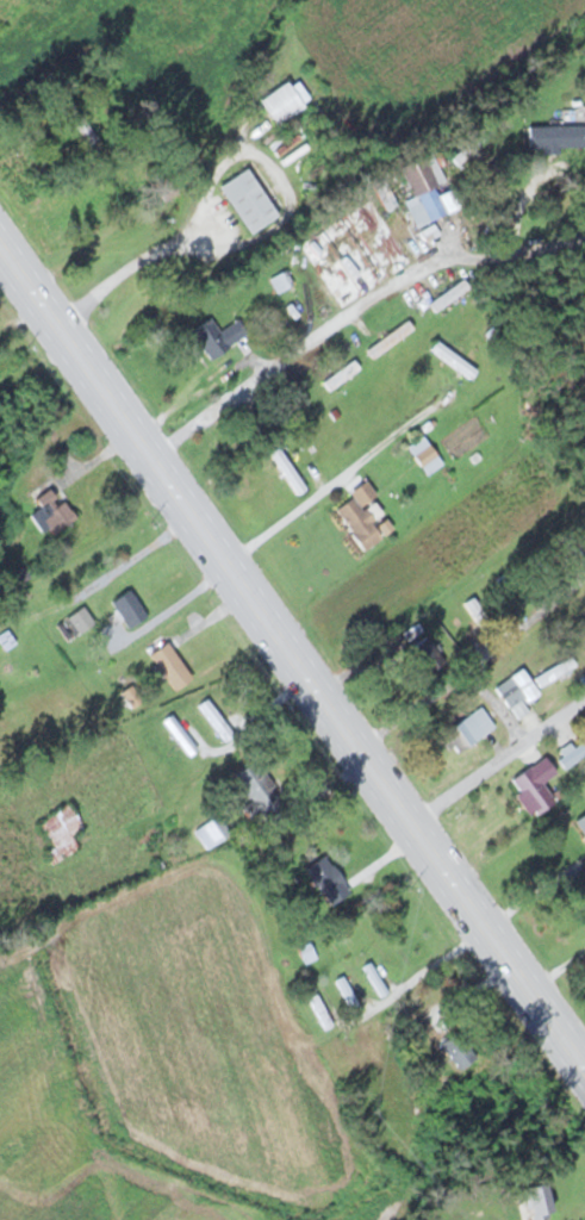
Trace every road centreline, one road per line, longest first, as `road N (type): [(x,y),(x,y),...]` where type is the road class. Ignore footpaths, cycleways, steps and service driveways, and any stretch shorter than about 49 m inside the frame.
road 1 (trunk): [(584,1061),(0,233)]

